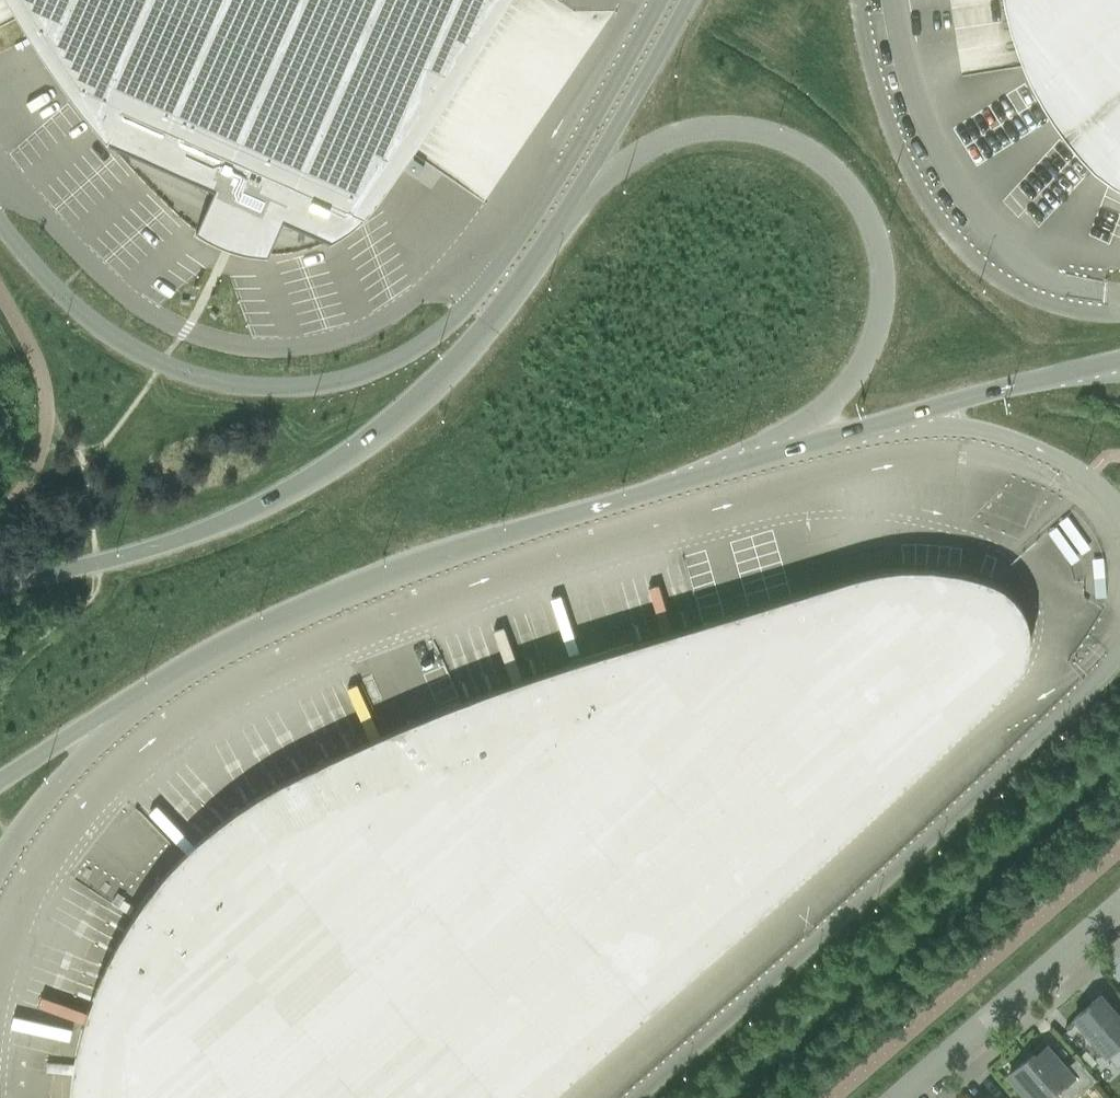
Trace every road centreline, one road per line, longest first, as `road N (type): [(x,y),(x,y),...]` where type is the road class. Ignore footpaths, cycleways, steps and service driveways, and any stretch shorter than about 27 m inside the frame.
road 1 (secondary): [(755,461),(847,385),(882,314),(871,231),(849,192),(817,164),(781,144),(734,134),(679,137),(620,167),(534,268)]
road 2 (unclassified): [(1119,636),(1113,661),(631,1097)]
road 3 (unclassified): [(531,221),(466,312),(411,357),(335,387),(241,390),(160,364),(91,325),(0,233)]
road 4 (secondary): [(534,268),(444,381),(361,450),(274,502),(183,541),(0,585)]
road 5 (secondary): [(190,669),(286,618),(459,553),(755,461)]
road 6 (unclassified): [(439,272),(411,300),(344,338),(262,348),(216,341),(159,318),(117,289),(31,200)]
road 7 (unclassified): [(859,0),(881,111),(924,206),(975,267),(1041,309),(1119,319)]
road 8 (unclassified): [(828,444),(943,429),(1009,440),(1083,478),(1119,534)]
road 9 (secondary): [(688,0),(534,268)]
road 10 (residential): [(901,1097),(1119,907)]
road 11 (tertiary): [(0,866),(64,779),(190,669)]
road 12 (unclassified): [(658,0),(531,221)]
road 13 (secondary): [(828,444),(1053,380)]
road 14 (secondary): [(0,785),(190,669)]
road 15 (unclassified): [(557,133),(439,272)]
road 16 (unclassified): [(636,0),(557,133)]

